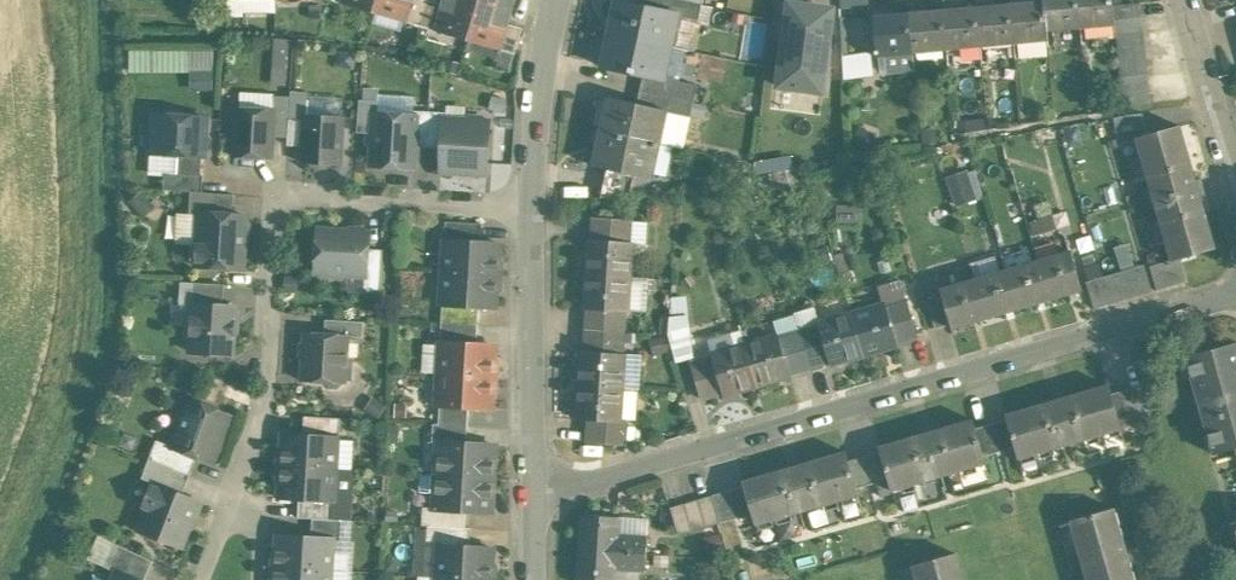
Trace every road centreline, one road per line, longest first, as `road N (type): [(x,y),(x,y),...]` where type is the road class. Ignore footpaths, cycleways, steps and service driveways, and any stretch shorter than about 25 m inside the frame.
road 1 (residential): [(538,488),(601,478),(1235,294)]
road 2 (residential): [(541,209),(278,193),(265,425),(198,579)]
road 3 (residential): [(541,209),(538,488)]
road 4 (residential): [(567,0),(550,66),(541,209)]
road 5 (residential): [(1187,0),(1235,171)]

